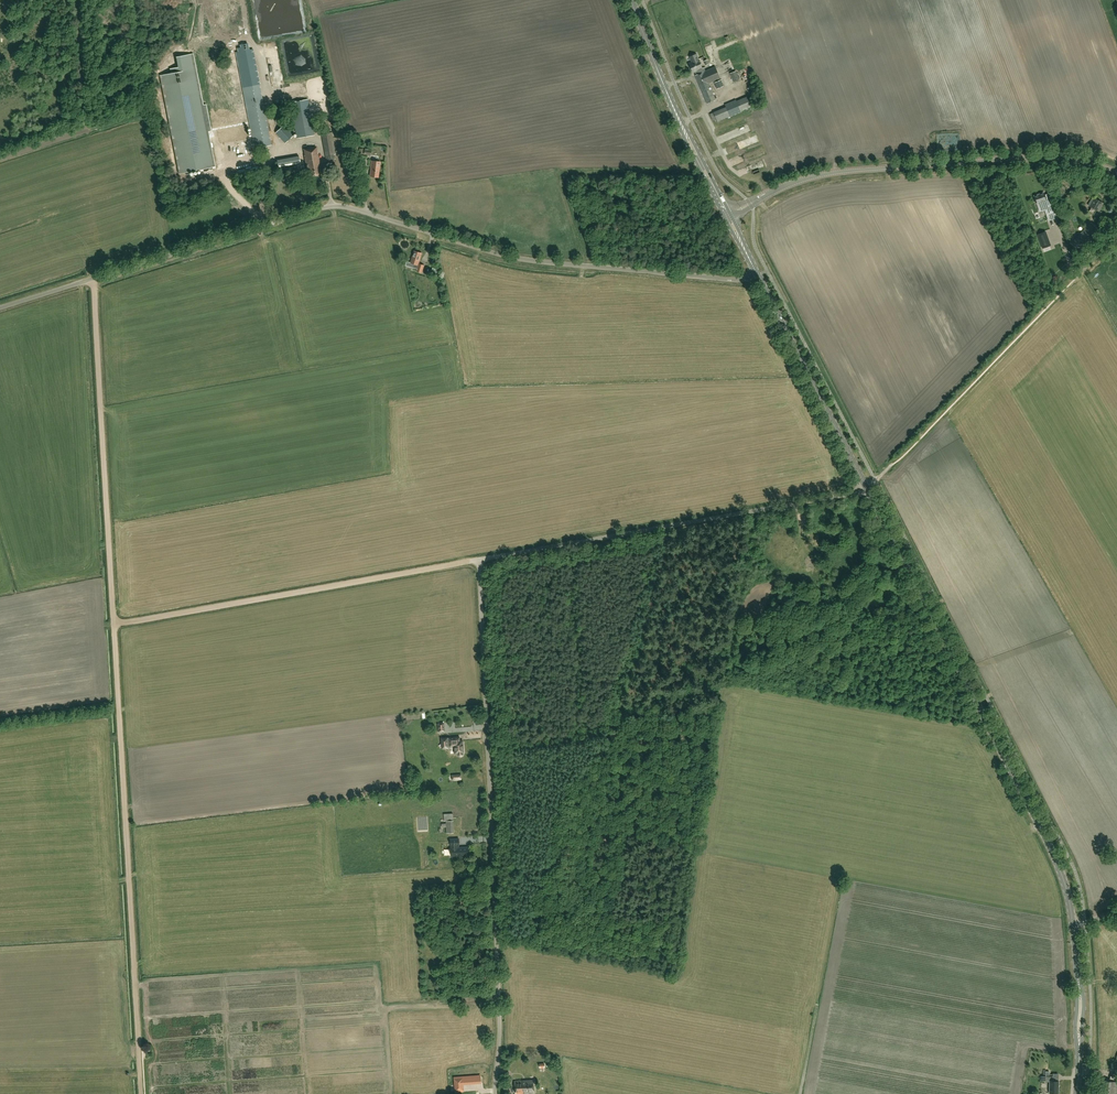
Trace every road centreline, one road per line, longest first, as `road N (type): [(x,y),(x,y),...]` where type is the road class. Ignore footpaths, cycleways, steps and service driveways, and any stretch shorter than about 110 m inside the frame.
road 1 (unclassified): [(496,1093),(501,1037),(479,560),(866,487)]
road 2 (unclassified): [(0,308),(332,206),(518,259),(734,280),(758,275)]
road 3 (secondary): [(1073,926),(1050,842),(866,487)]
road 4 (track): [(114,624),(138,1045)]
road 5 (tertiary): [(727,216),(787,185),(848,171),(1044,157),(1116,172)]
road 6 (track): [(114,624),(479,560)]
road 7 (track): [(93,279),(114,624)]
road 8 (secondary): [(866,487),(758,275)]
road 9 (secondary): [(709,178),(632,0)]
road 10 (secondary): [(1077,1093),(1073,926)]

